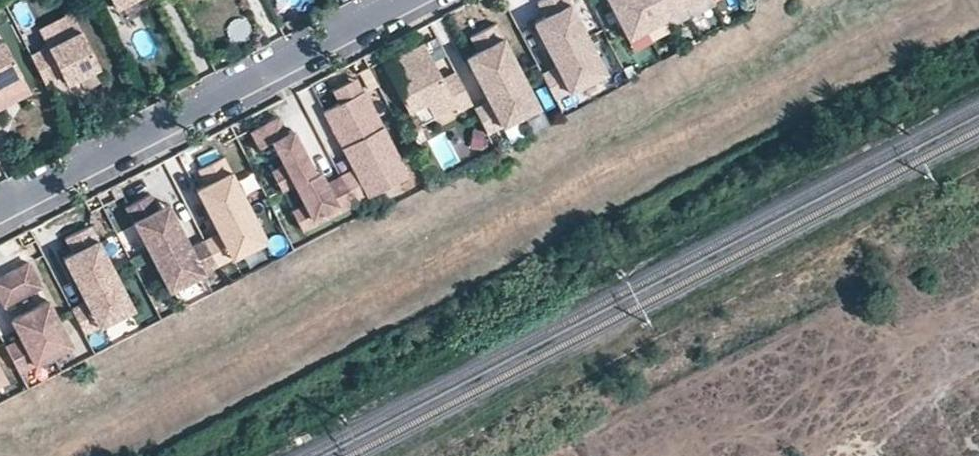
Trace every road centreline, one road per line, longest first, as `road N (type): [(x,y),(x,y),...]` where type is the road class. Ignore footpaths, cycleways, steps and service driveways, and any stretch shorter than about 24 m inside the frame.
road 1 (residential): [(409,0),(0,208)]

